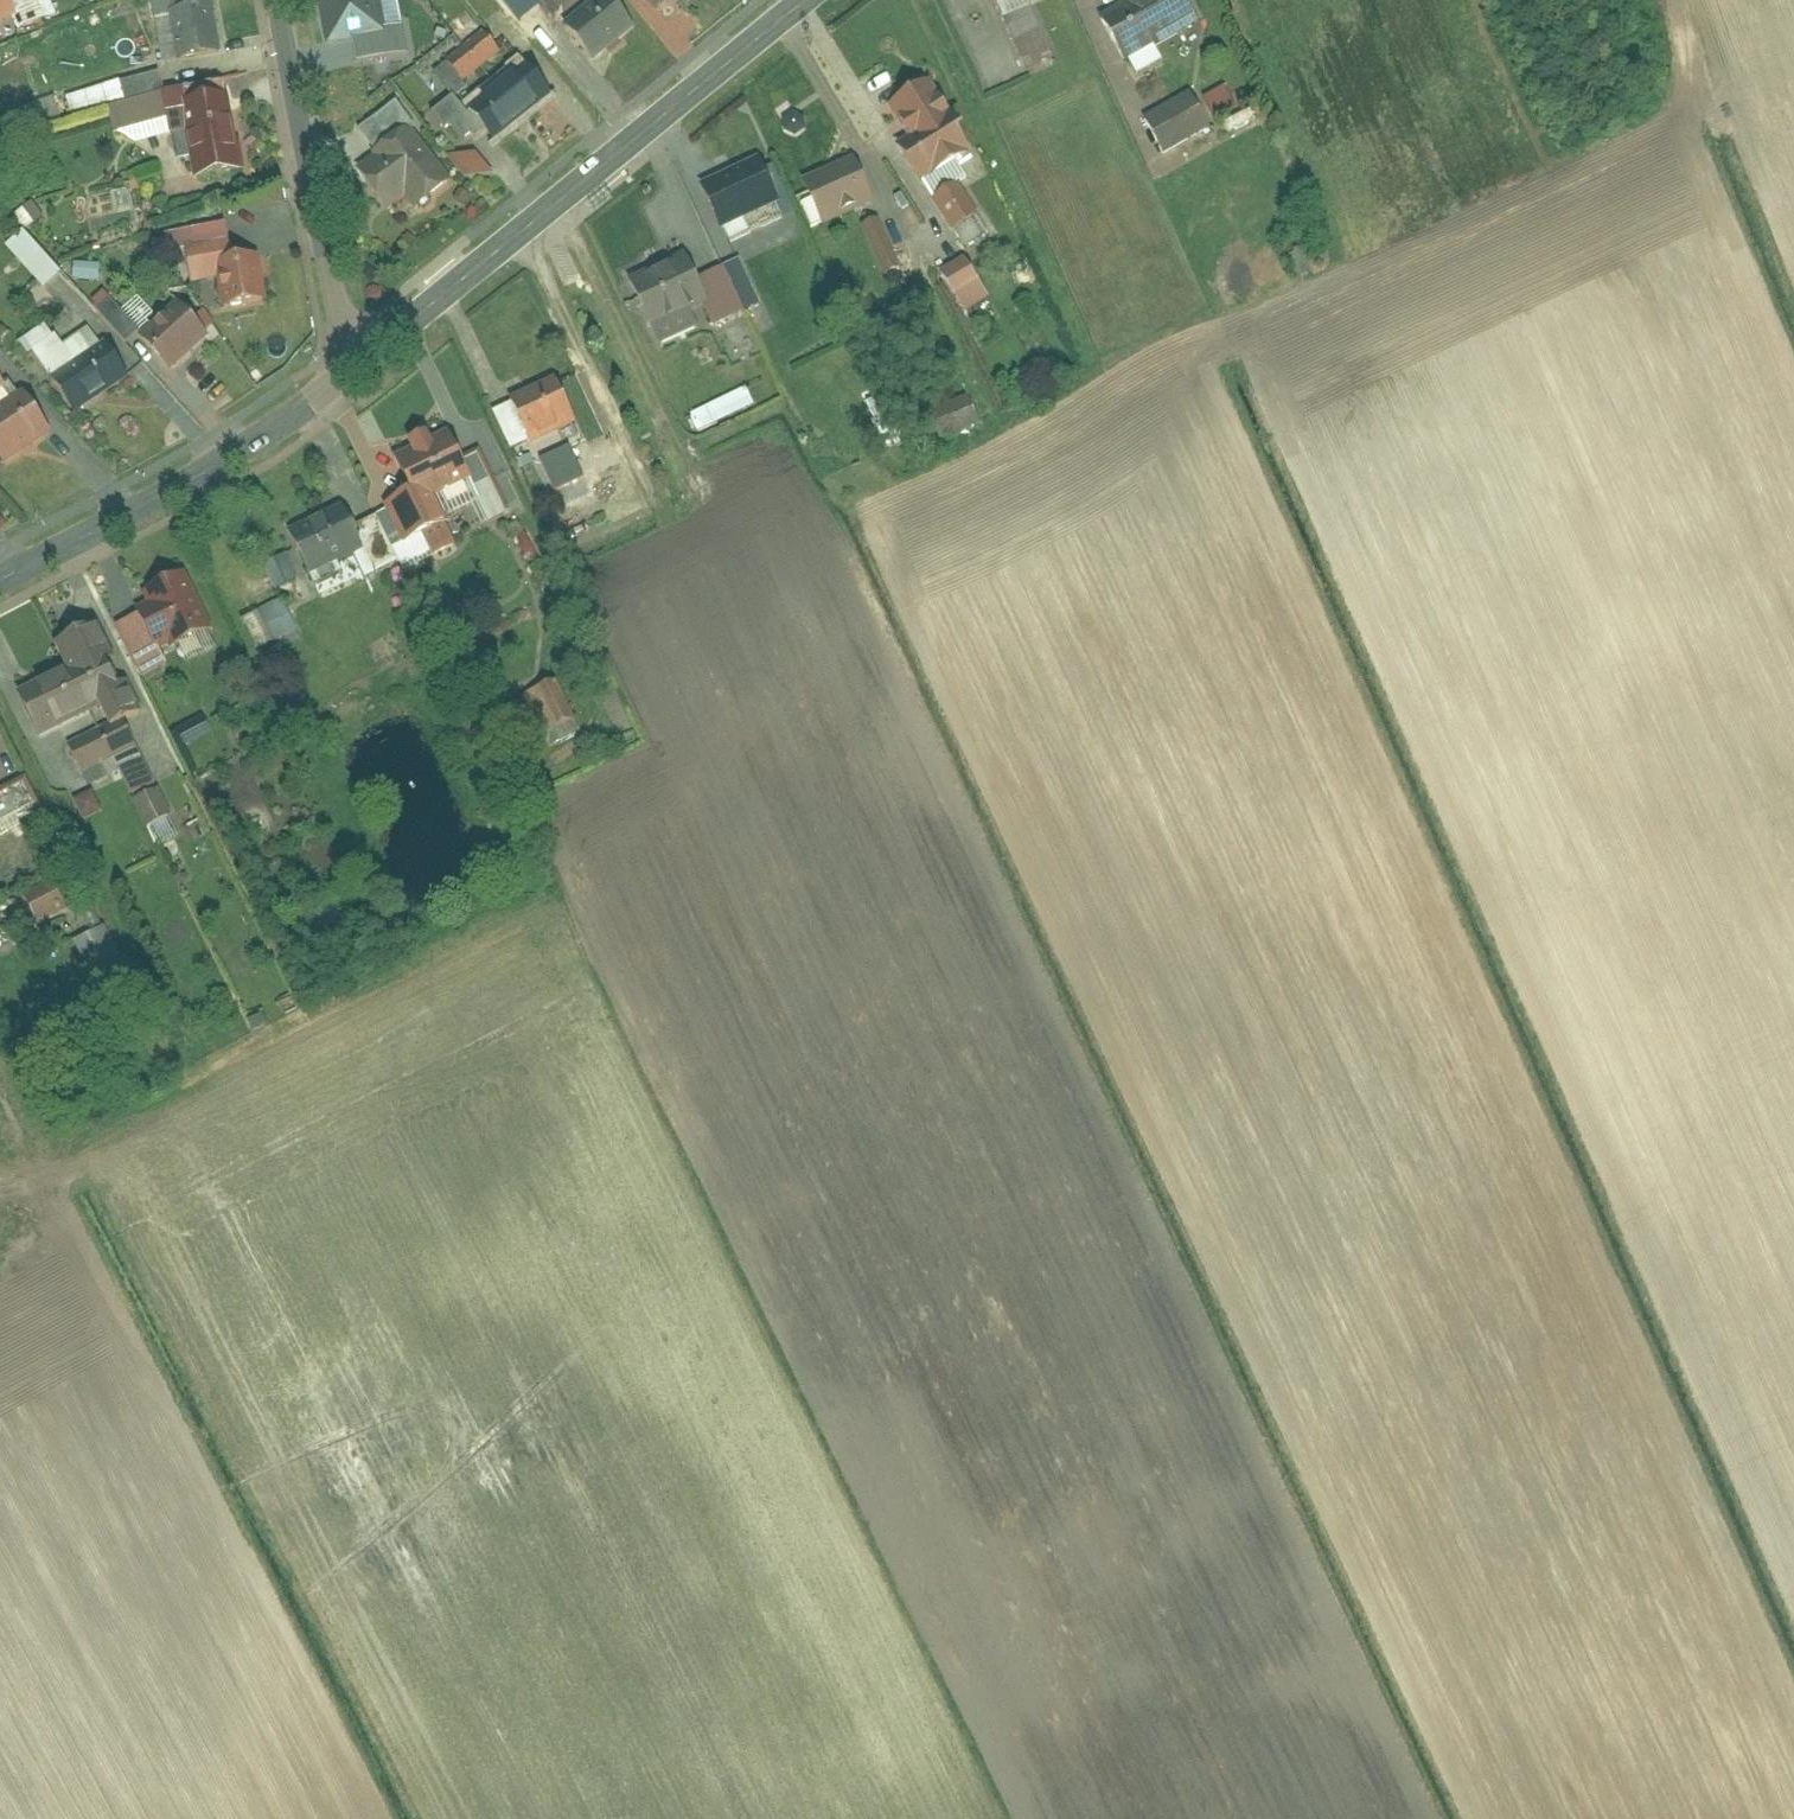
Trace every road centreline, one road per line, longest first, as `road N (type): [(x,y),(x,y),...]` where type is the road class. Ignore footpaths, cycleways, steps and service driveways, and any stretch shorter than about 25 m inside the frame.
road 1 (residential): [(367,354),(808,0)]
road 2 (residential): [(0,585),(169,501),(367,354)]
road 3 (residential): [(367,354),(332,279),(276,0)]

